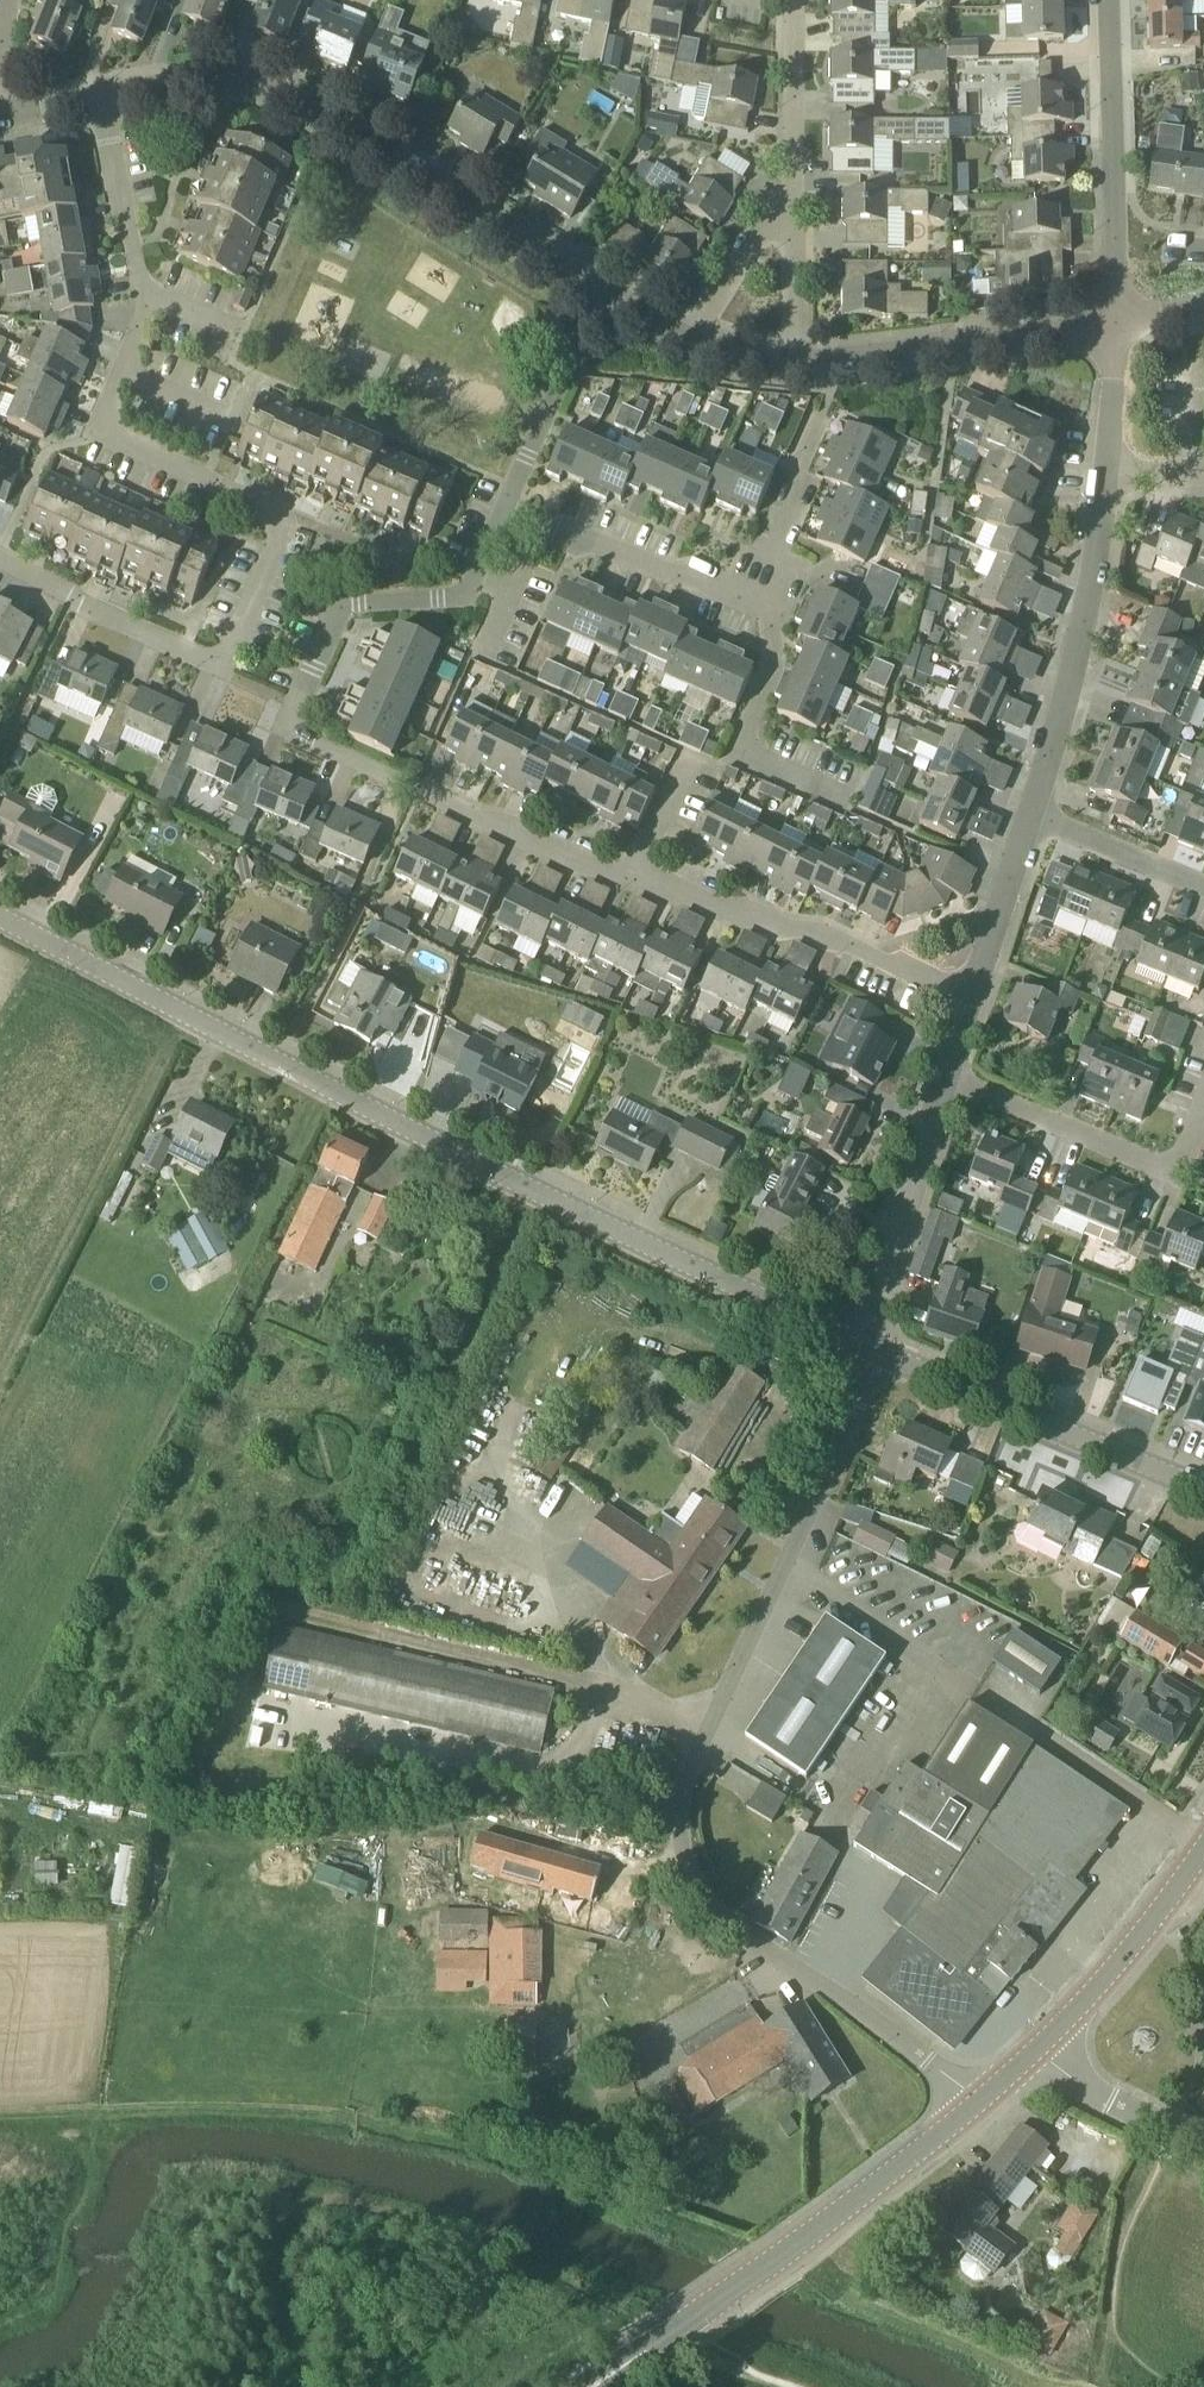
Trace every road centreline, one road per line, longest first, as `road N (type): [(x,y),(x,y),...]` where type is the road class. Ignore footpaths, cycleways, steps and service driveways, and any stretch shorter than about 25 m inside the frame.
road 1 (tertiary): [(862,1348),(541,1199),(0,921)]
road 2 (residential): [(978,2108),(855,2010),(754,1945),(708,1898),(679,1841),(679,1806),(696,1755),(880,1356)]
road 3 (residential): [(638,873),(589,865),(291,724),(338,612),(351,600),(468,594),(501,509)]
road 4 (residential): [(203,662),(221,660),(236,638),(278,537),(275,510),(115,438),(106,426),(144,294),(96,98)]
road 5 (residential): [(96,98),(232,77),(275,92),(592,291)]
road 6 (secondary): [(597,2386),(773,2266),(978,2108)]
road 7 (residential): [(969,993),(809,929),(734,918),(638,873)]
road 8 (residential): [(1032,817),(1107,473)]
road 9 (tertiary): [(1203,1493),(880,1356)]
road 10 (residential): [(789,369),(1121,321)]
road 11 (residential): [(944,1083),(1176,1176),(1203,1109)]
road 12 (residential): [(1121,321),(1109,0)]
road 13 (residential): [(842,802),(746,760),(741,745),(773,665),(765,613),(746,596)]
road 14 (residential): [(862,1348),(944,1083)]
road 15 (track): [(1098,2385),(1134,2208),(1177,2133)]
road 16 (residential): [(746,596),(501,509)]
road 17 (secondary): [(1038,2049),(1131,1952),(1203,1853)]
road 18 (residential): [(501,509),(592,291)]
road 19 (residential): [(203,662),(70,597),(0,552)]
road 20 (residential): [(666,339),(788,179)]
road 21 (residential): [(746,596),(821,416)]
road 22 (residential): [(1203,2146),(1110,2103),(1038,2049)]
road 23 (residential): [(789,369),(788,179)]
road 24 (residential): [(969,993),(1032,817)]
road 25 (residential): [(1032,817),(1203,881)]
road 26 (residential): [(788,179),(779,0)]
road 27 (residential): [(1107,473),(1121,321)]
road 28 (residential): [(666,339),(732,370),(789,369)]

